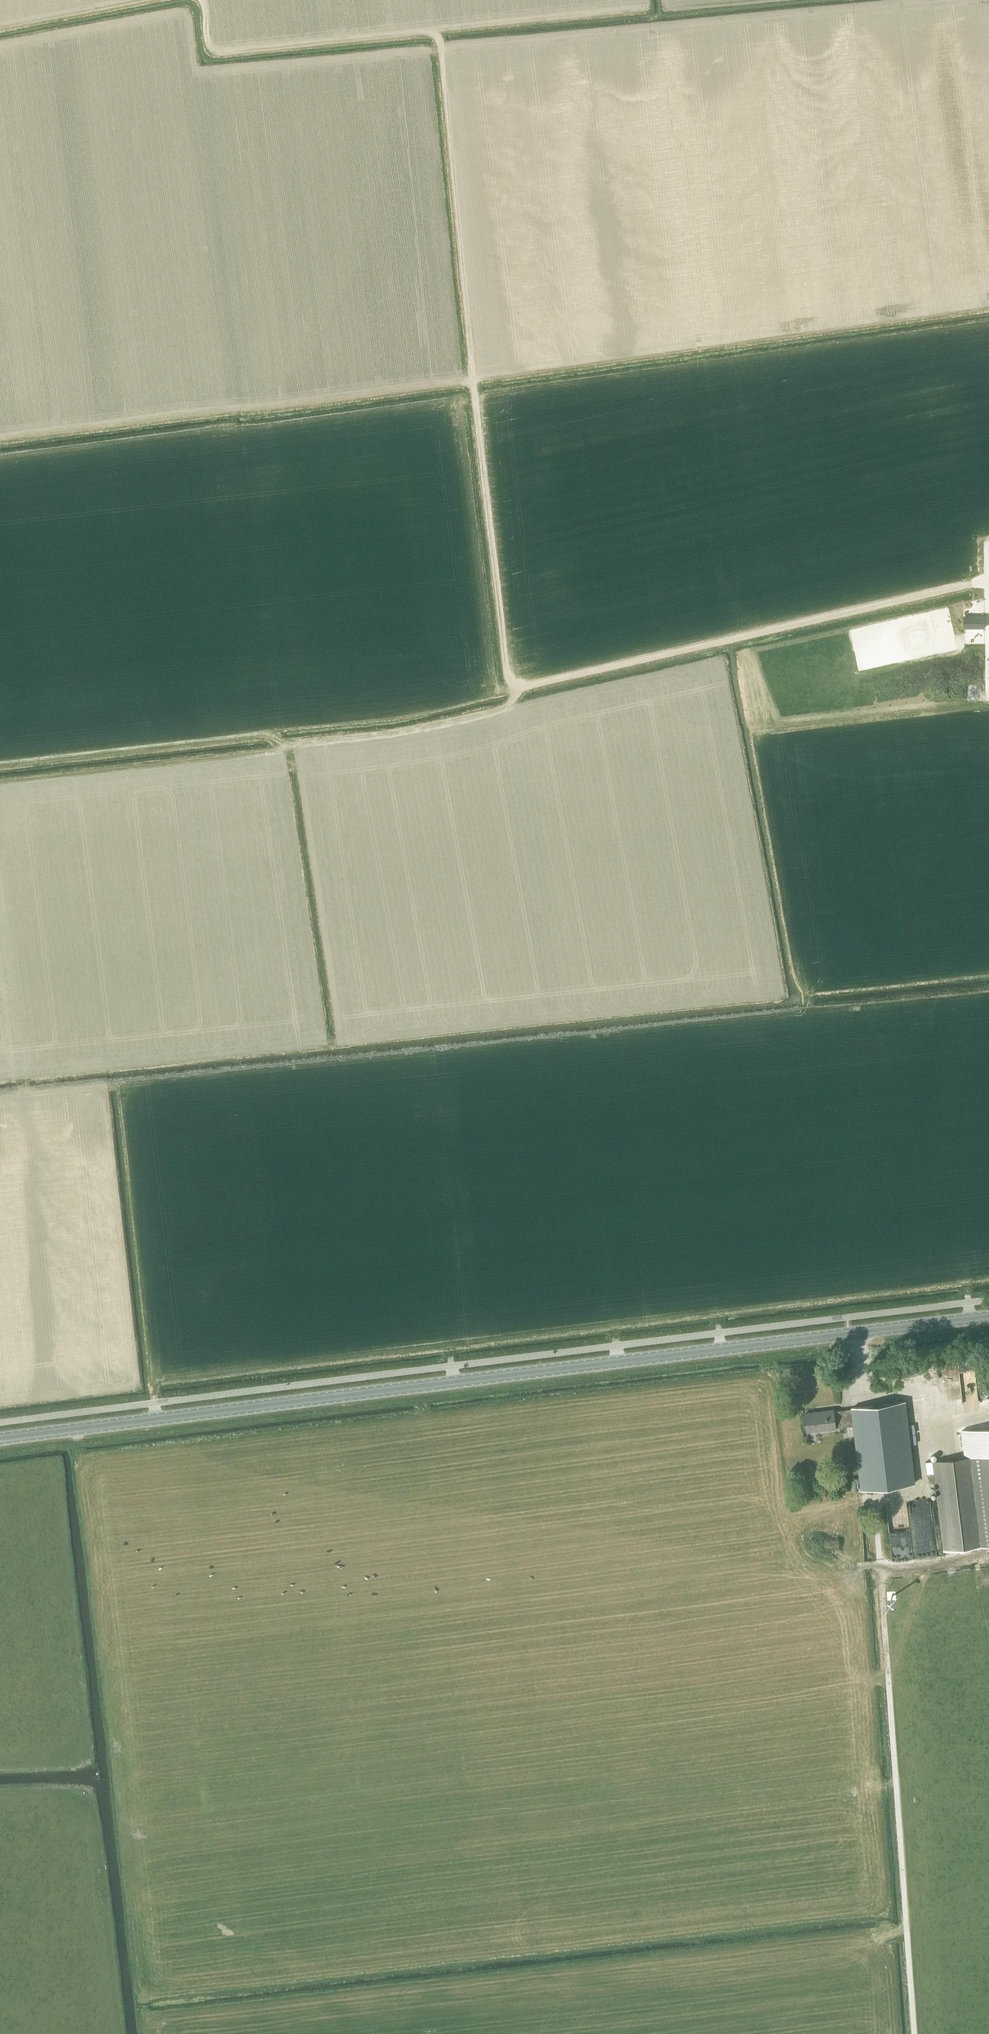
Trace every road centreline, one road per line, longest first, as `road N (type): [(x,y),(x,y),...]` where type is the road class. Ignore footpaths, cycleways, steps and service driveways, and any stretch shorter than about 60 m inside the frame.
road 1 (primary): [(0,1439),(988,1318)]

